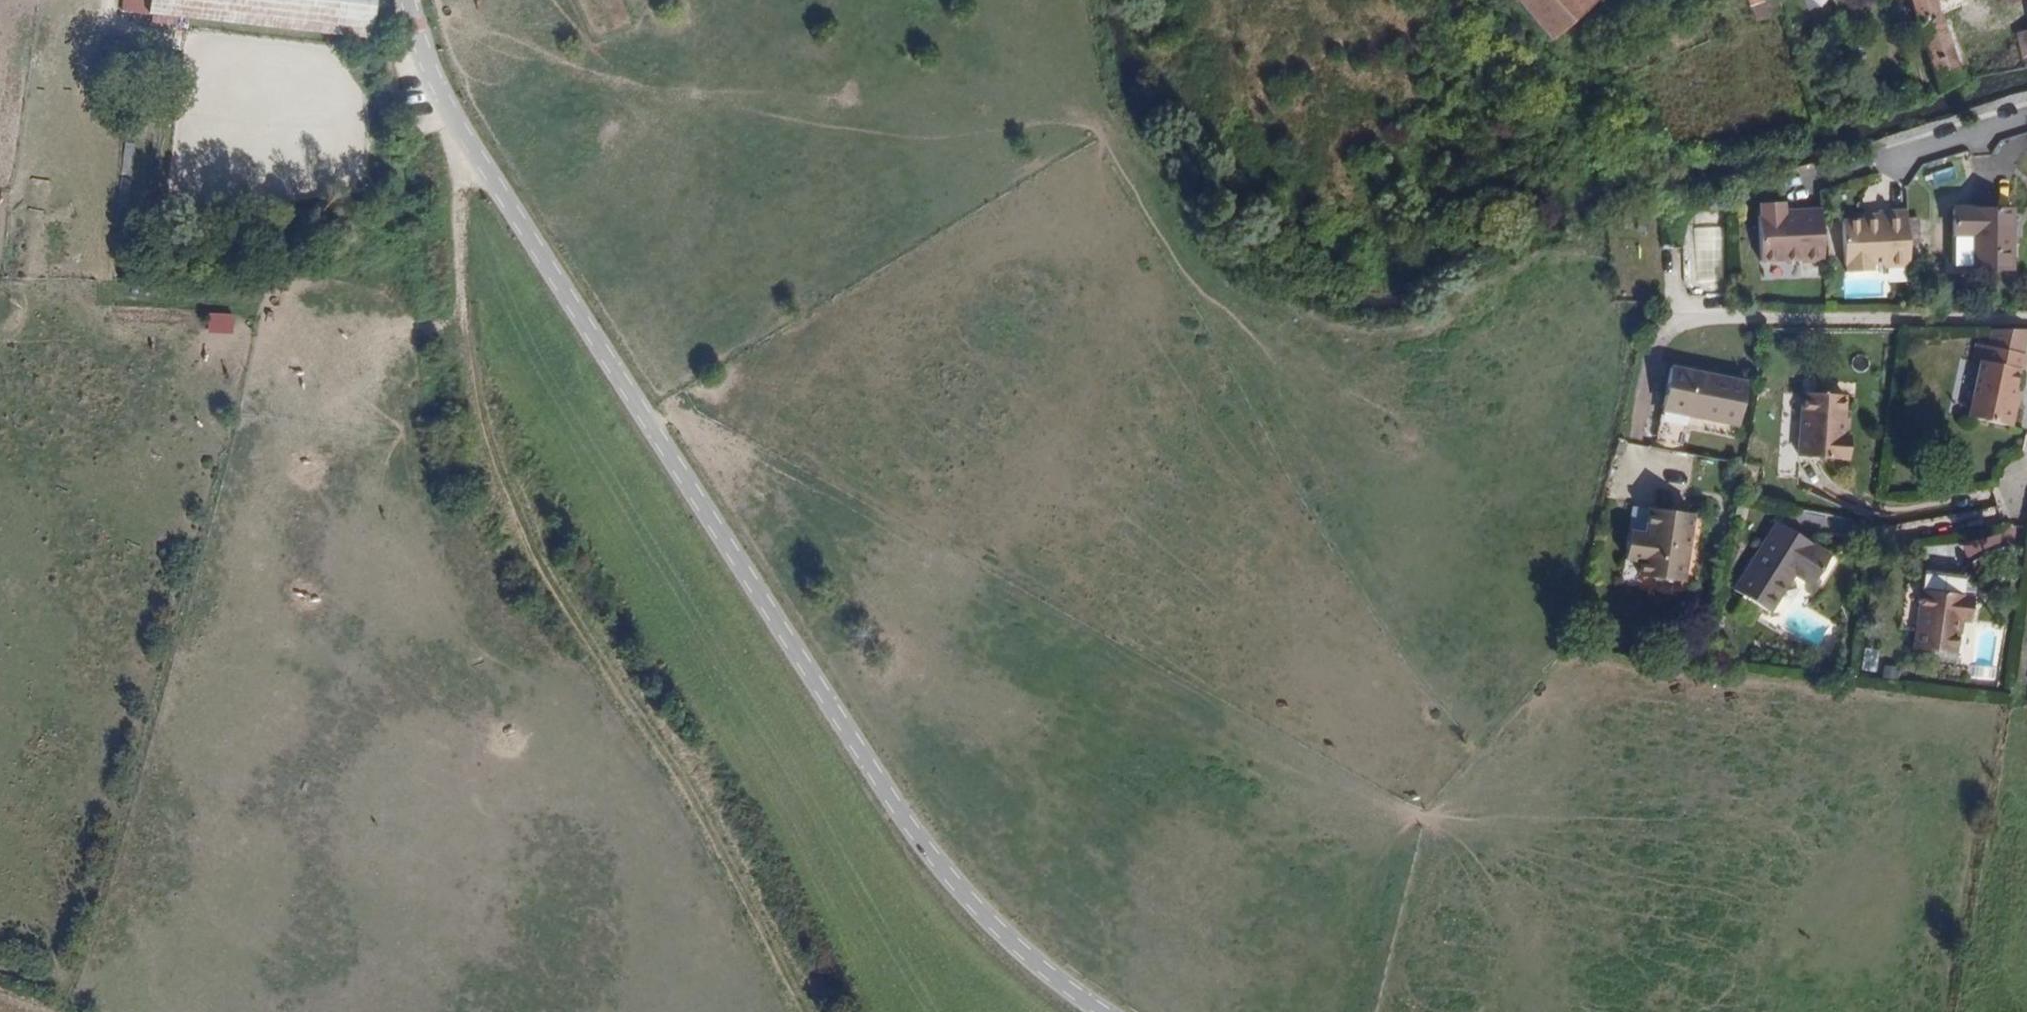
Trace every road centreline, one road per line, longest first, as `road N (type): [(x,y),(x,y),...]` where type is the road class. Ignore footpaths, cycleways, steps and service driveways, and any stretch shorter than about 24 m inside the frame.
road 1 (tertiary): [(405,0),(434,88),(923,846),(1068,989),(1104,1011)]
road 2 (track): [(802,1011),(720,853),(552,594),(503,490),(457,305),(454,120)]
road 3 (residential): [(2026,314),(1685,320),(1652,345),(1632,442)]
road 4 (residential): [(2026,120),(1817,179)]

